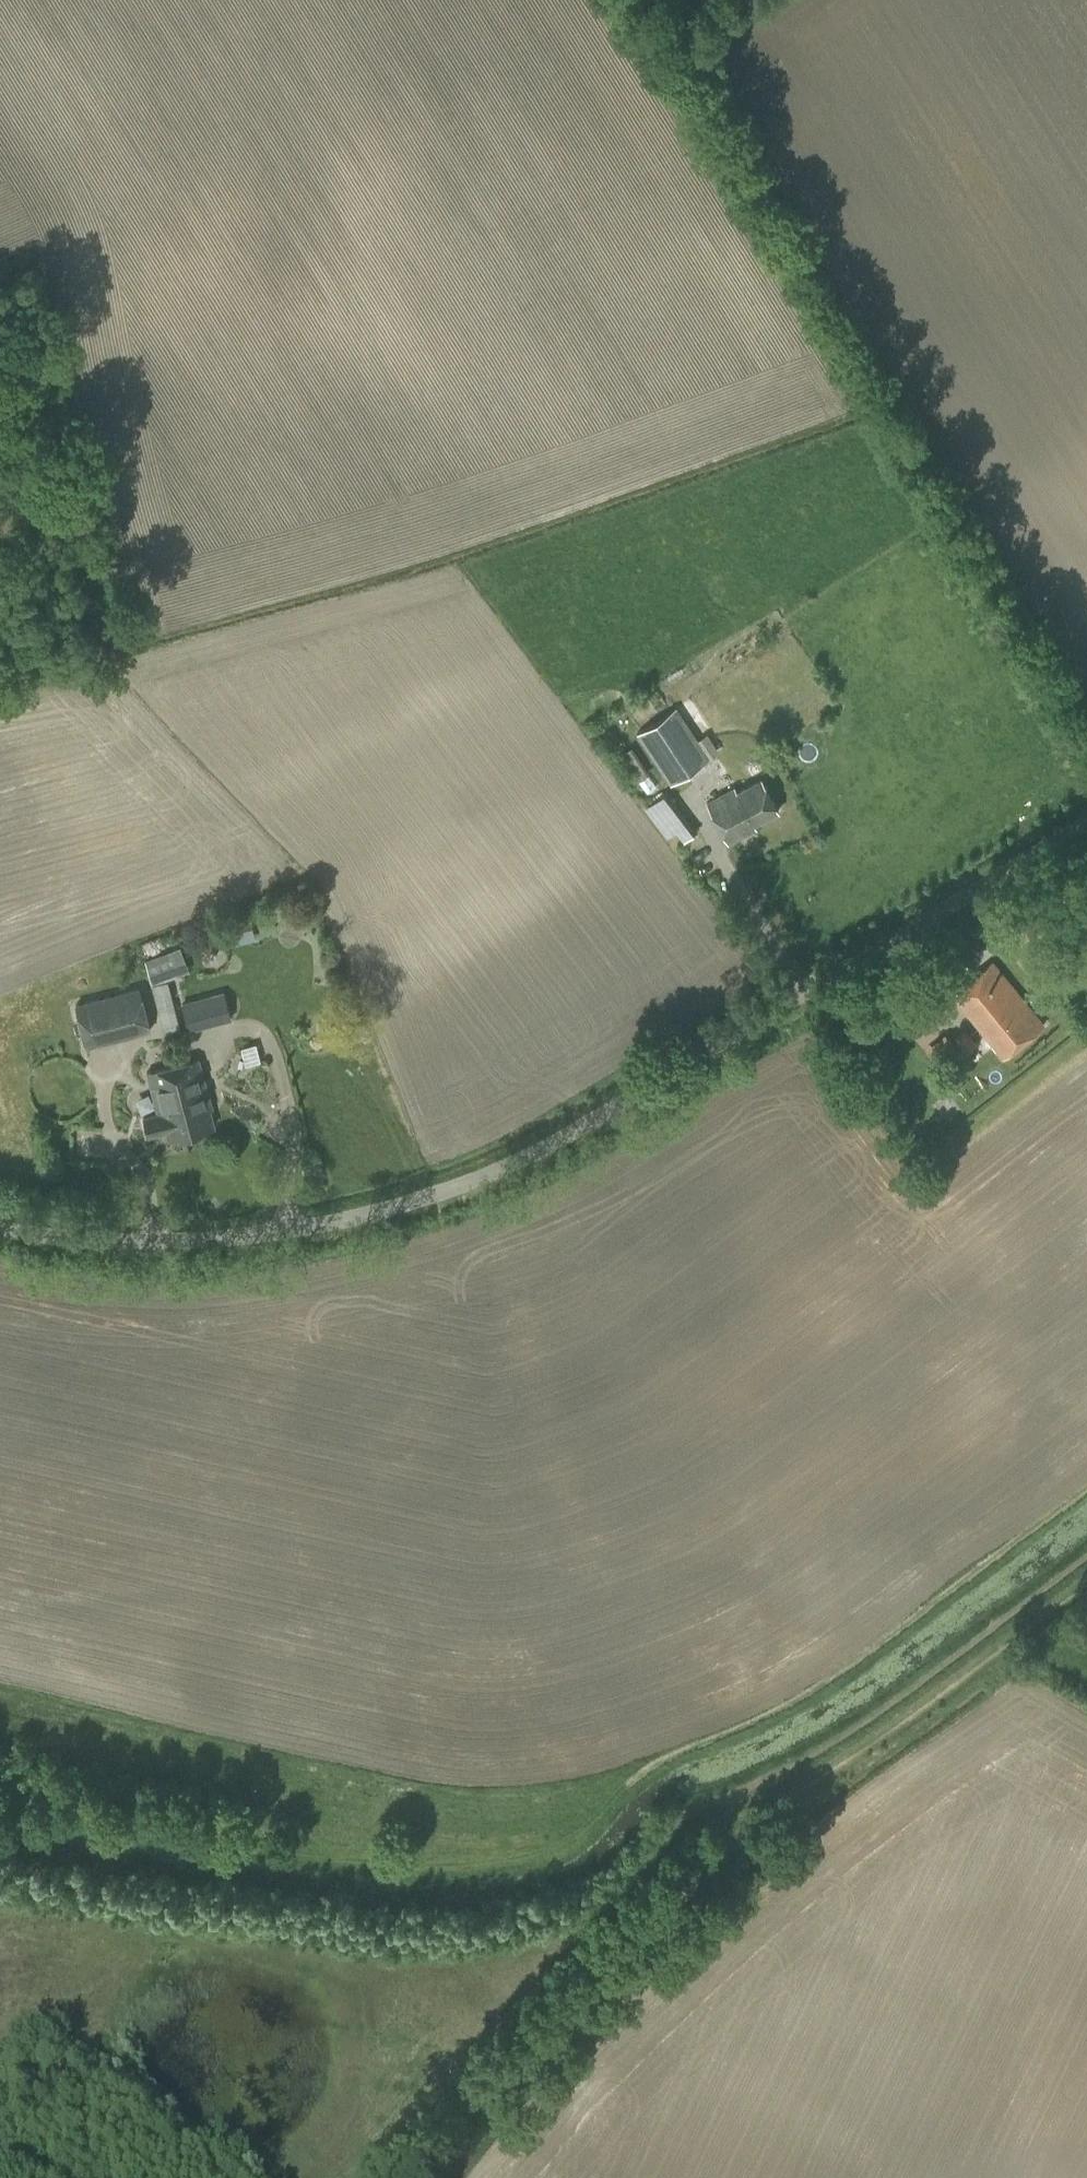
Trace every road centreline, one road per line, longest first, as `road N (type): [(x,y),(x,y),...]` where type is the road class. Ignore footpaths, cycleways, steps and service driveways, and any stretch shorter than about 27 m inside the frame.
road 1 (unclassified): [(0,1228),(102,1243),(228,1240),(439,1194),(574,1132),(1086,823)]
road 2 (track): [(787,1806),(594,1984),(490,2092),(423,2177)]
road 3 (track): [(1086,1588),(787,1806)]

